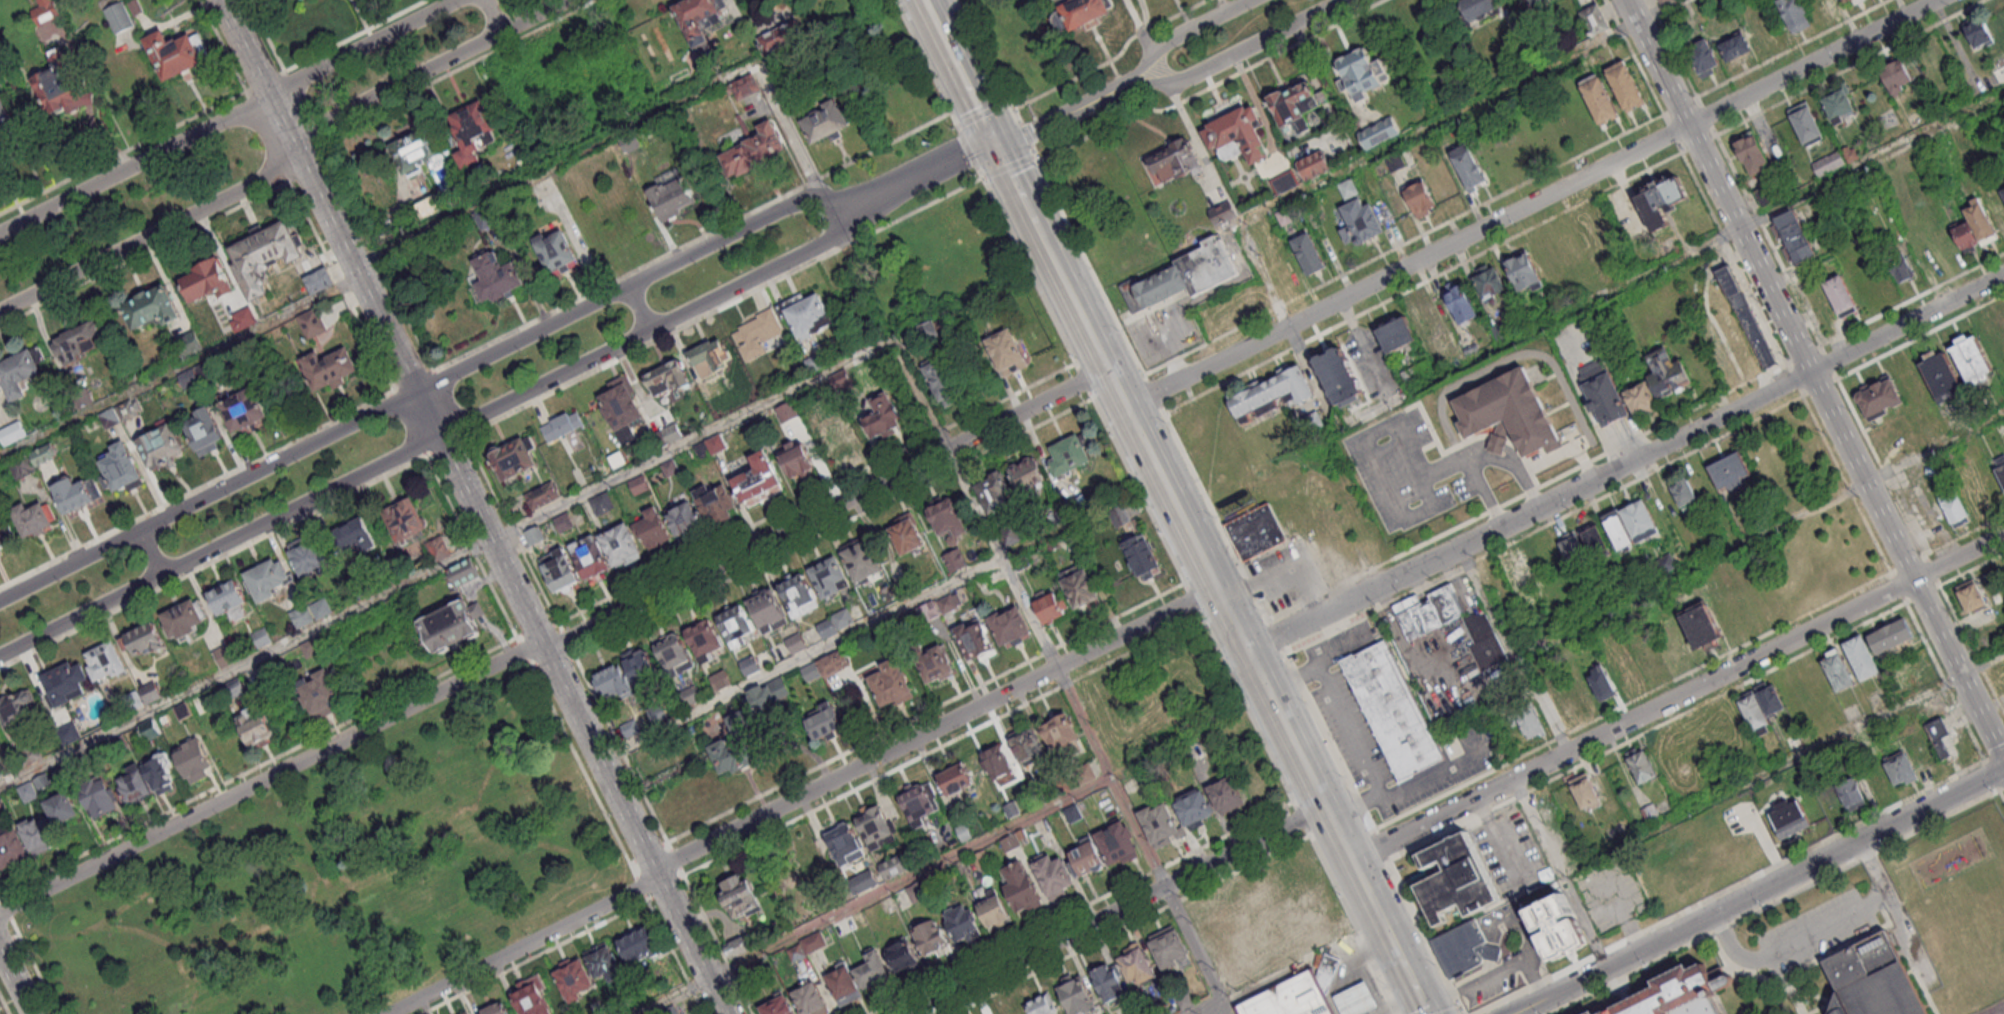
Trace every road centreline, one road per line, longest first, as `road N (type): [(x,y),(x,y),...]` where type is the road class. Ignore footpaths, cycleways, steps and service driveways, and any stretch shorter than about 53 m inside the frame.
road 1 (tertiary): [(0,655),(829,242),(878,194)]
road 2 (tertiary): [(725,1013),(292,139)]
road 3 (residential): [(1217,587),(676,860),(659,881),(394,1013)]
road 4 (residential): [(1250,651),(2003,273)]
road 5 (residential): [(1353,859),(2003,535)]
road 6 (tertiary): [(1686,125),(2003,764)]
road 7 (residential): [(1109,369),(543,648)]
road 8 (residential): [(1128,406),(1686,125)]
road 9 (primary): [(1388,928),(1109,369)]
road 10 (residential): [(0,910),(543,648)]
road 11 (residential): [(1516,1013),(2003,768)]
road 12 (residential): [(455,0),(0,231)]
road 13 (tertiary): [(878,194),(794,202),(418,390)]
road 14 (tertiary): [(418,390),(0,599)]
road 15 (residential): [(1326,805),(908,1013)]
road 16 (residential): [(1247,0),(1161,43),(1124,87),(1181,81),(1338,0)]
road 17 (residential): [(0,311),(246,188),(272,170),(292,139)]
road 18 (residential): [(292,139),(564,0)]
road 19 (residential): [(1686,125),(1936,0)]
road 20 (tertiary): [(1624,0),(1686,125)]
road 21 (residential): [(997,143),(1124,87)]
road 22 (primary): [(1109,369),(1049,249)]
road 23 (tertiary): [(878,194),(997,143)]

